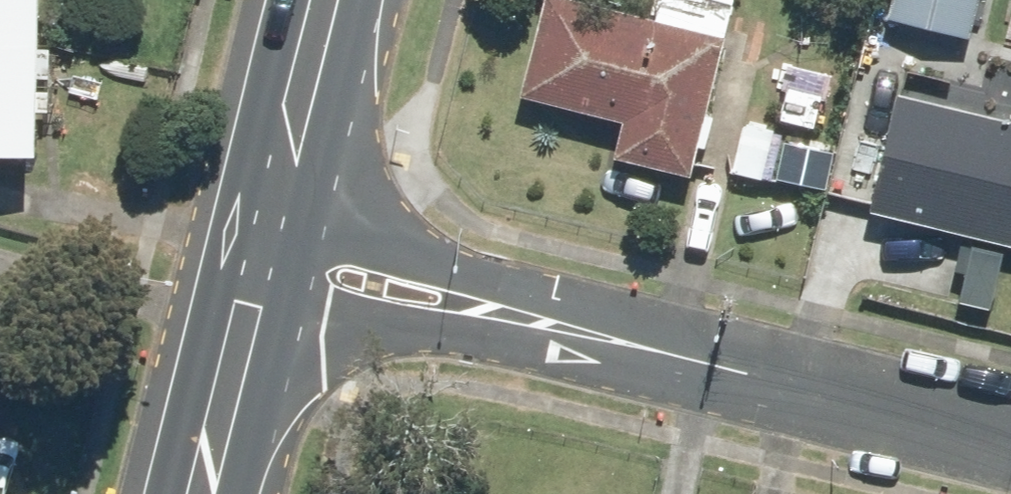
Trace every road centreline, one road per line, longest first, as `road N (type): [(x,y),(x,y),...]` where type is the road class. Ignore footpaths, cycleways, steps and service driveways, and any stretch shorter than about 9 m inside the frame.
road 1 (residential): [(294,210),(592,297),(670,352)]
road 2 (residential): [(670,352),(573,358),(272,292)]
road 3 (residential): [(670,352),(1010,446)]
road 4 (secondary): [(346,0),(294,210)]
road 5 (secondary): [(272,292),(220,493)]

